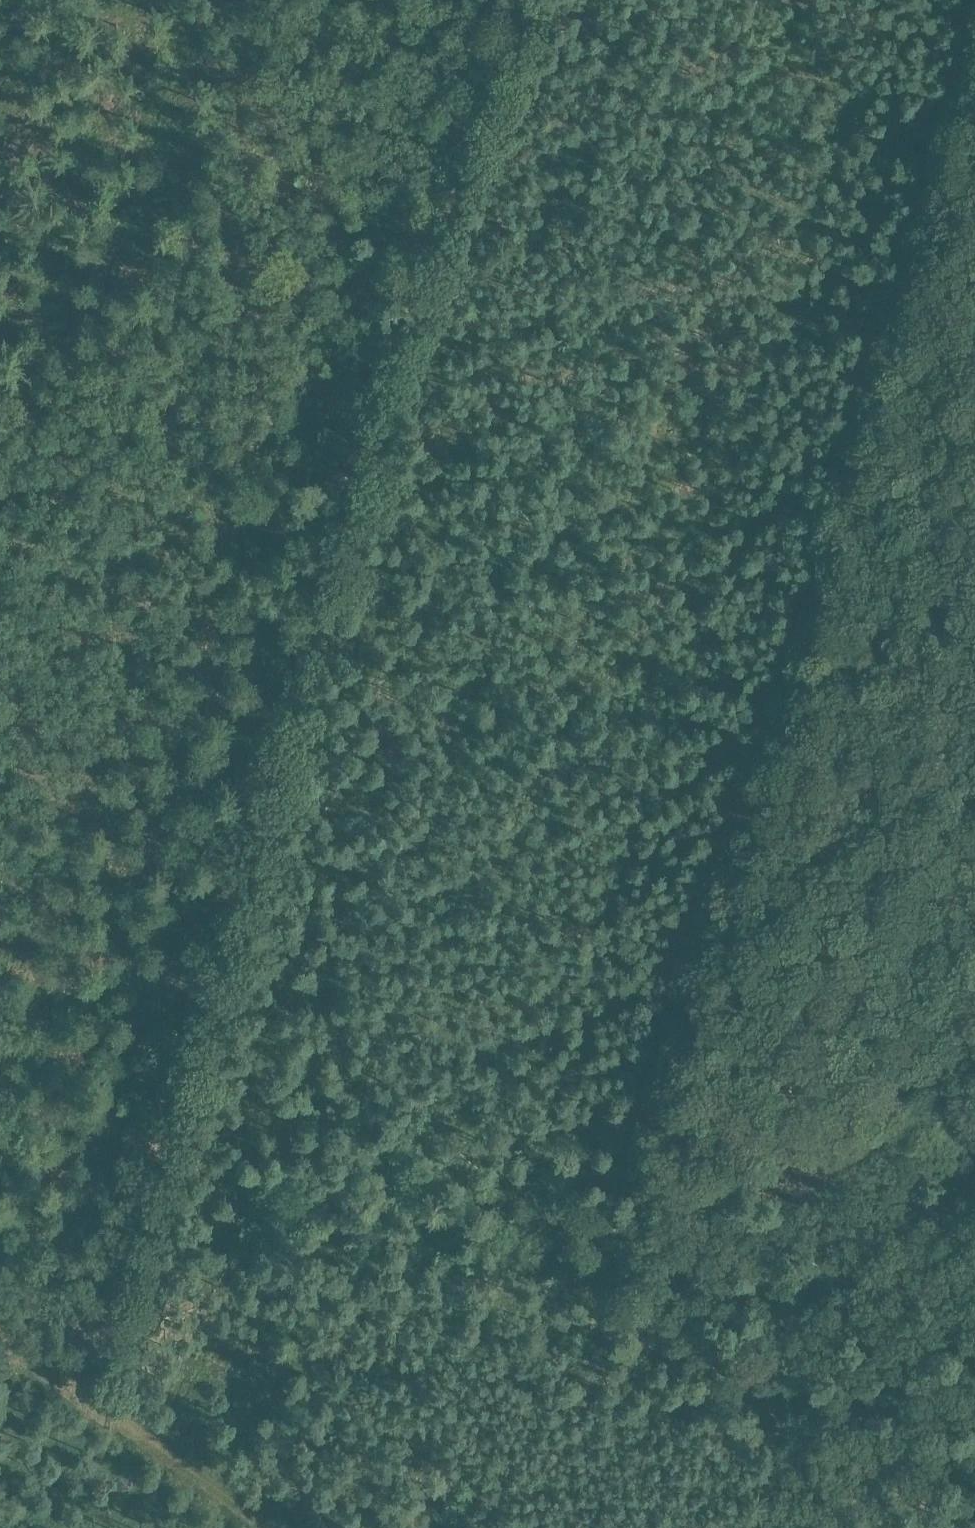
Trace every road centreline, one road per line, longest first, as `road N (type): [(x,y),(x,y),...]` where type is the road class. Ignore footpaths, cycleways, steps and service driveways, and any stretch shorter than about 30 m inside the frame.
road 1 (track): [(263,1527),(98,1394)]
road 2 (track): [(98,1394),(0,1323)]

